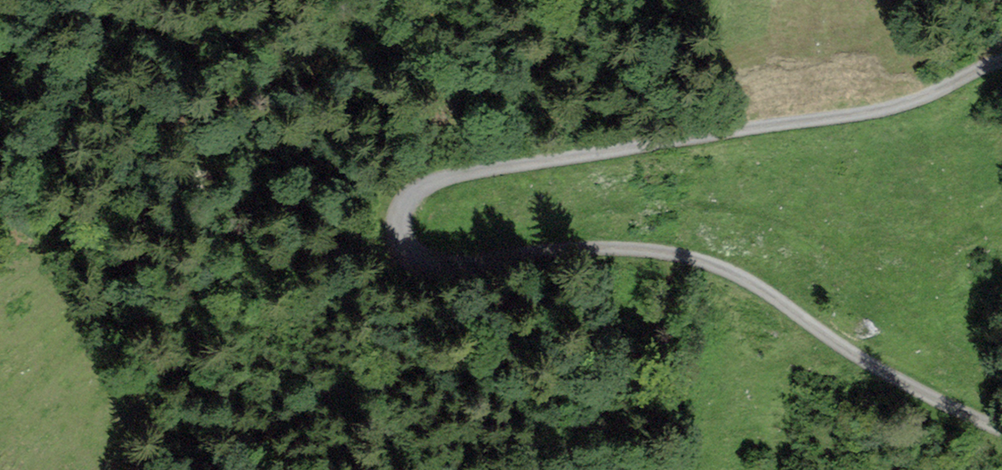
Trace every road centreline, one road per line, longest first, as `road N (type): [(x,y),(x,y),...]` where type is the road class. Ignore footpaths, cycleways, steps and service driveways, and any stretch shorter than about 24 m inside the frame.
road 1 (track): [(1001,64),(910,106),(451,178),(415,195),(399,221),(404,241),(425,259),(607,247),(728,271),(861,361),(1001,431)]
road 2 (track): [(399,221),(316,189),(279,152),(146,104),(0,137)]

